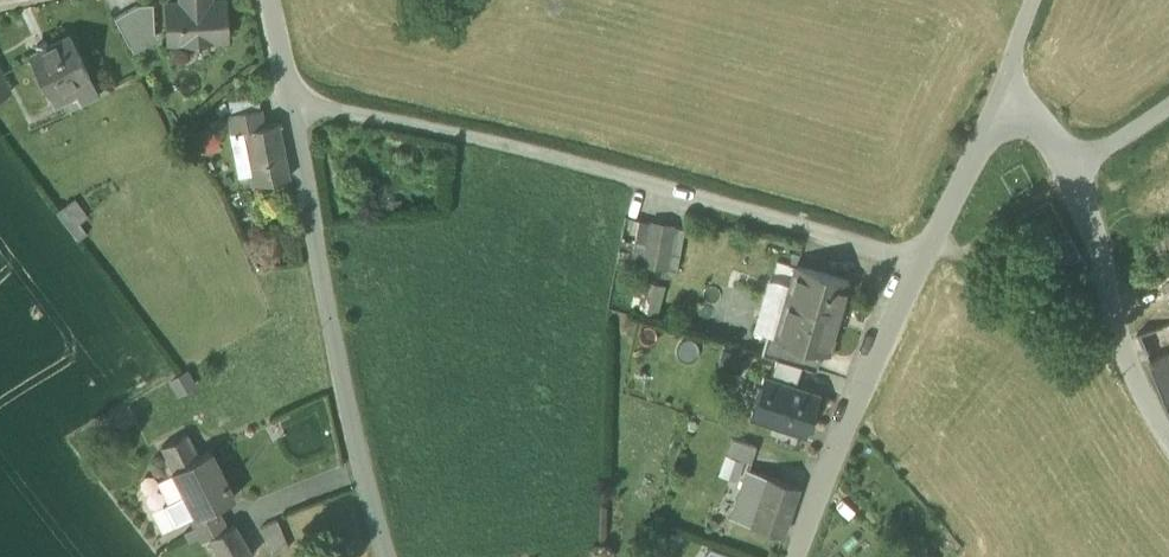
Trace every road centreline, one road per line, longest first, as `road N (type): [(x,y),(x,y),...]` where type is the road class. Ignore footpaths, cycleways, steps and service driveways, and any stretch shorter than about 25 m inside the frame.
road 1 (residential): [(294,102),(528,148),(917,263)]
road 2 (residential): [(294,102),(383,556)]
road 3 (residential): [(794,556),(917,263)]
road 4 (residential): [(1168,443),(1133,369),(1079,165)]
road 5 (residential): [(917,263),(1008,79)]

